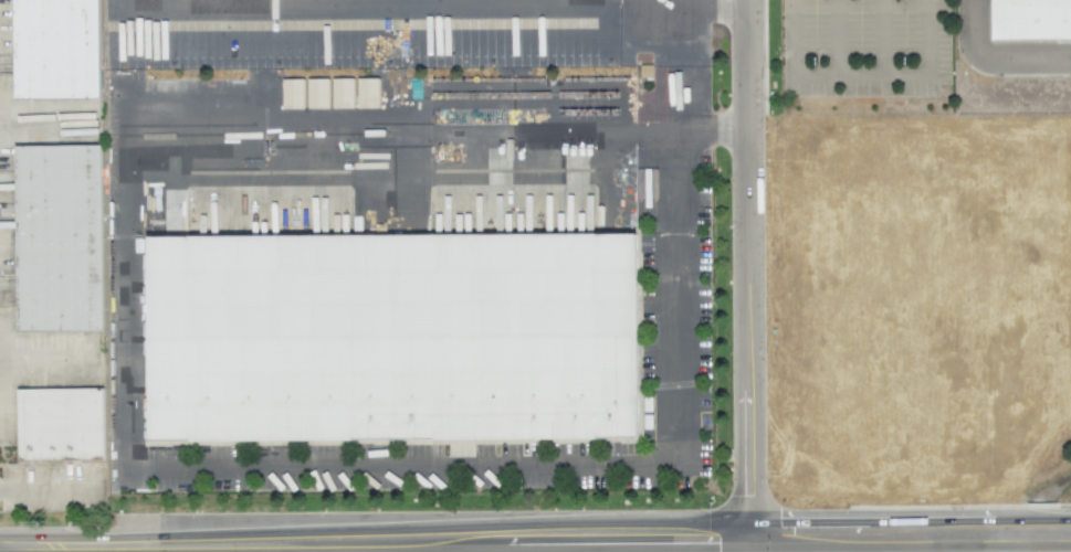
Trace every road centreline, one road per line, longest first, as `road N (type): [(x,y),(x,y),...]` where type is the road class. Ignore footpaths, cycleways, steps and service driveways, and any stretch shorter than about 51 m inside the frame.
road 1 (tertiary): [(17,549),(752,546)]
road 2 (residential): [(752,546),(748,0)]
road 3 (tertiary): [(752,546),(1002,545)]

